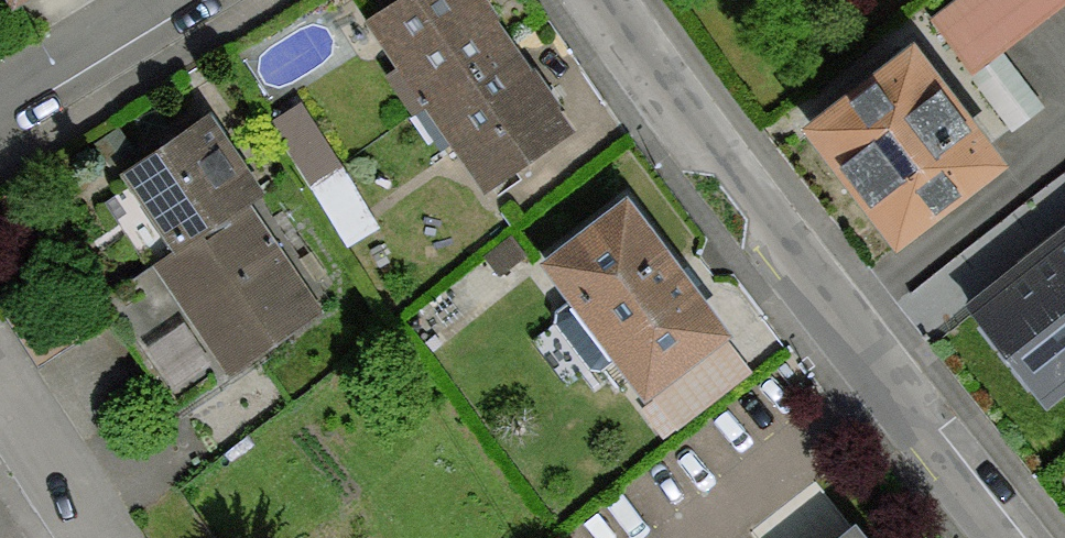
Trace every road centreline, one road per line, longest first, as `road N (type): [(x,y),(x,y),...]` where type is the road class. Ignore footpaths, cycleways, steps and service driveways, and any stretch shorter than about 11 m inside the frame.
road 1 (unclassified): [(608,0),(900,394),(905,427),(992,537)]
road 2 (unclassified): [(0,102),(166,0)]
road 3 (unclassified): [(104,537),(0,390)]

